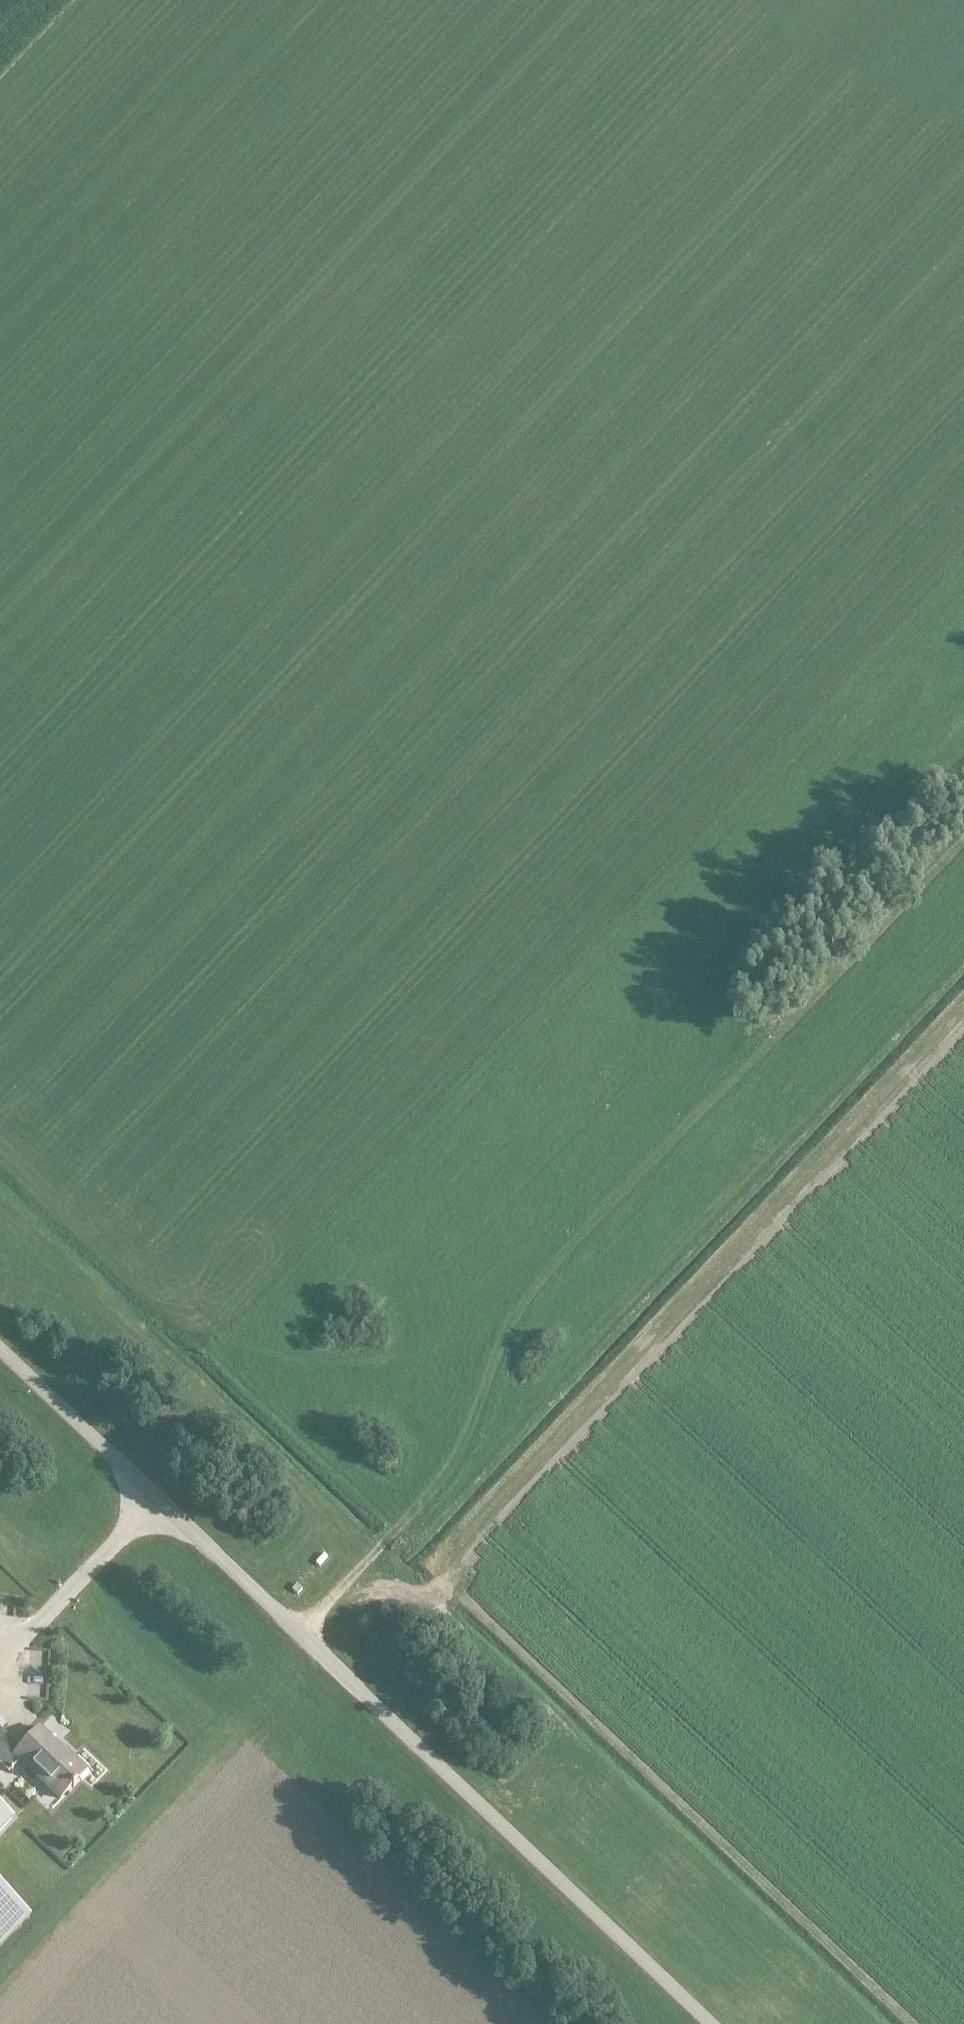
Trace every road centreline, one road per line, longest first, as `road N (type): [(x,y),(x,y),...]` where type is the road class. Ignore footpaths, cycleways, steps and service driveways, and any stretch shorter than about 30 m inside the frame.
road 1 (track): [(963,835),(518,1309),(463,1447),(421,1510),(296,1635)]
road 2 (tertiary): [(706,2023),(0,1347)]

